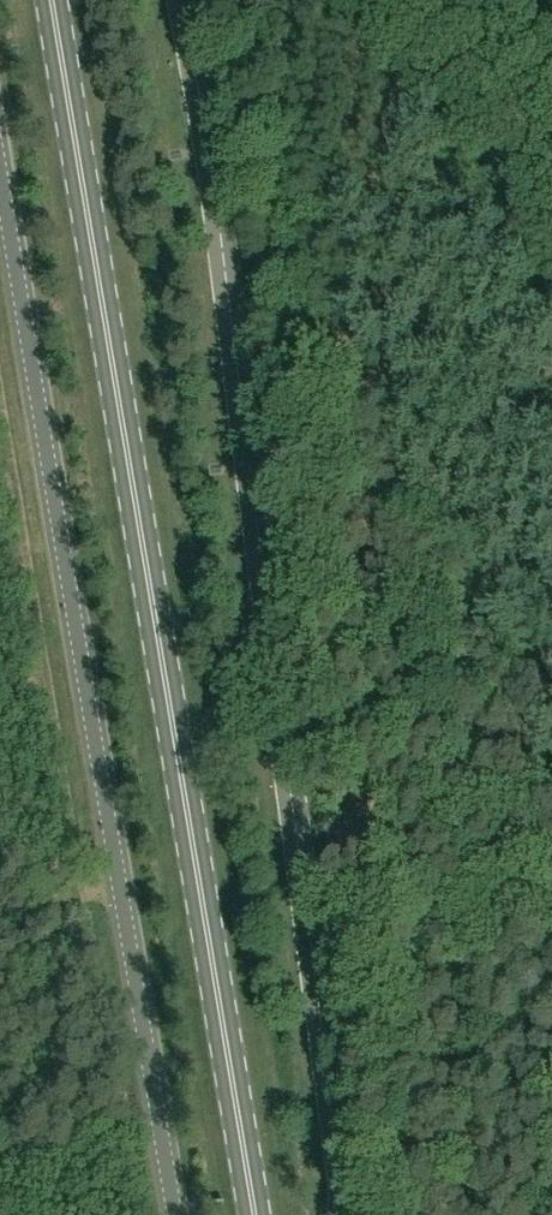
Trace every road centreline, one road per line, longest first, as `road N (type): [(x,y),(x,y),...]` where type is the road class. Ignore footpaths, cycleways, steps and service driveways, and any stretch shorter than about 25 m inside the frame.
road 1 (primary): [(257,1214),(59,0)]
road 2 (unclassified): [(345,1200),(245,416),(174,0)]
road 3 (tertiary): [(173,1214),(84,738),(0,155)]

